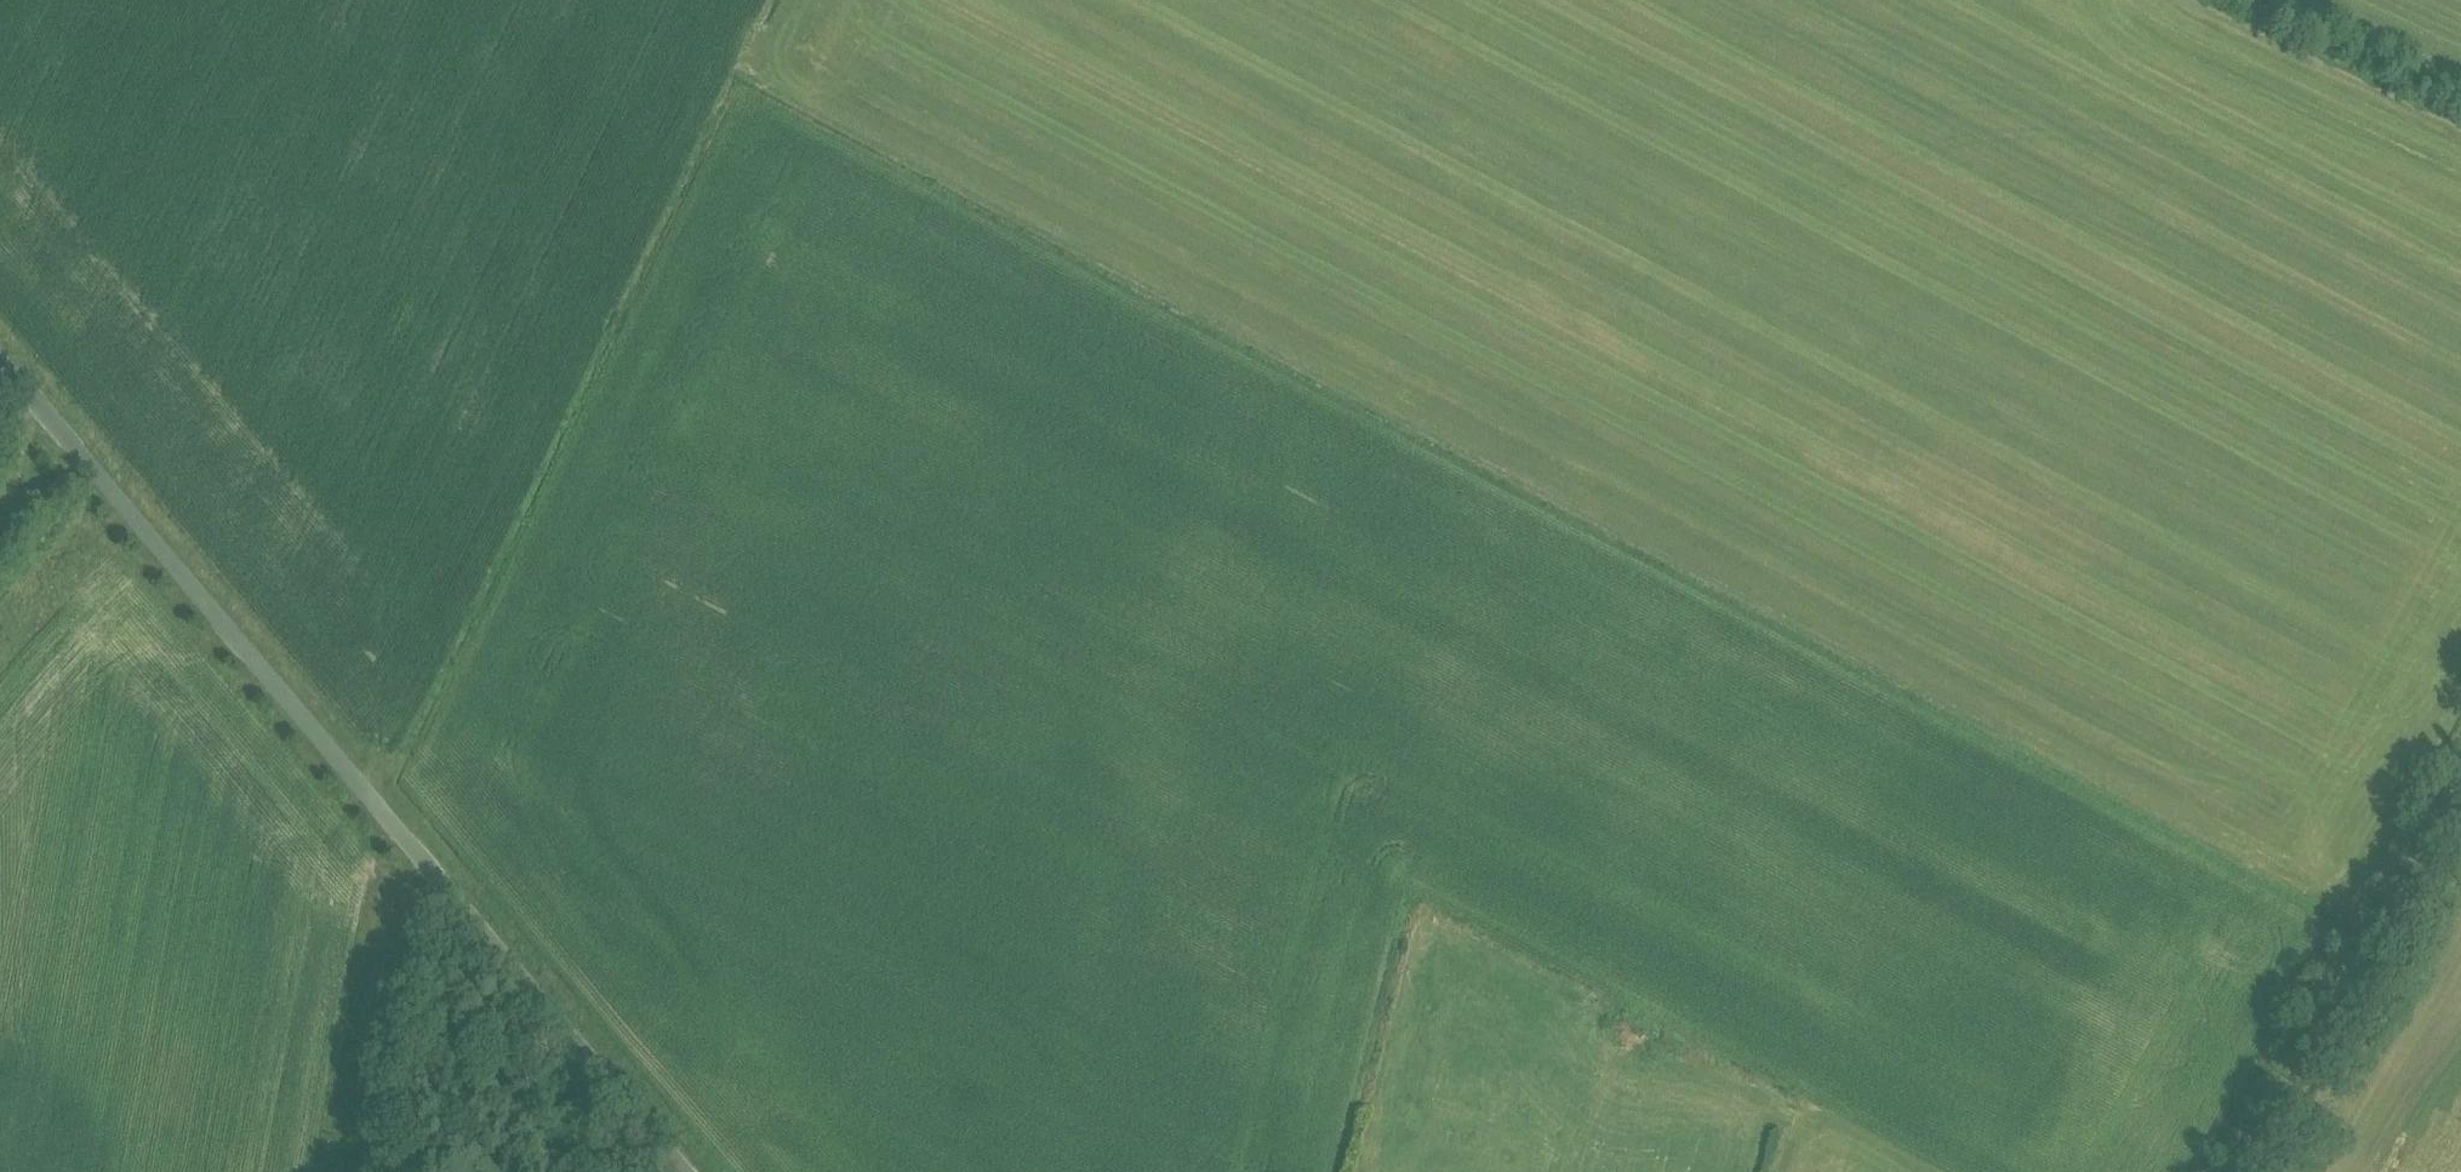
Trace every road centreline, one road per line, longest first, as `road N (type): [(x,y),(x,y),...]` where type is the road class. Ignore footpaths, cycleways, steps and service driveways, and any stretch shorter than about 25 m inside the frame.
road 1 (unclassified): [(673,1171),(0,377)]
road 2 (unclassified): [(2235,1171),(2460,770)]

